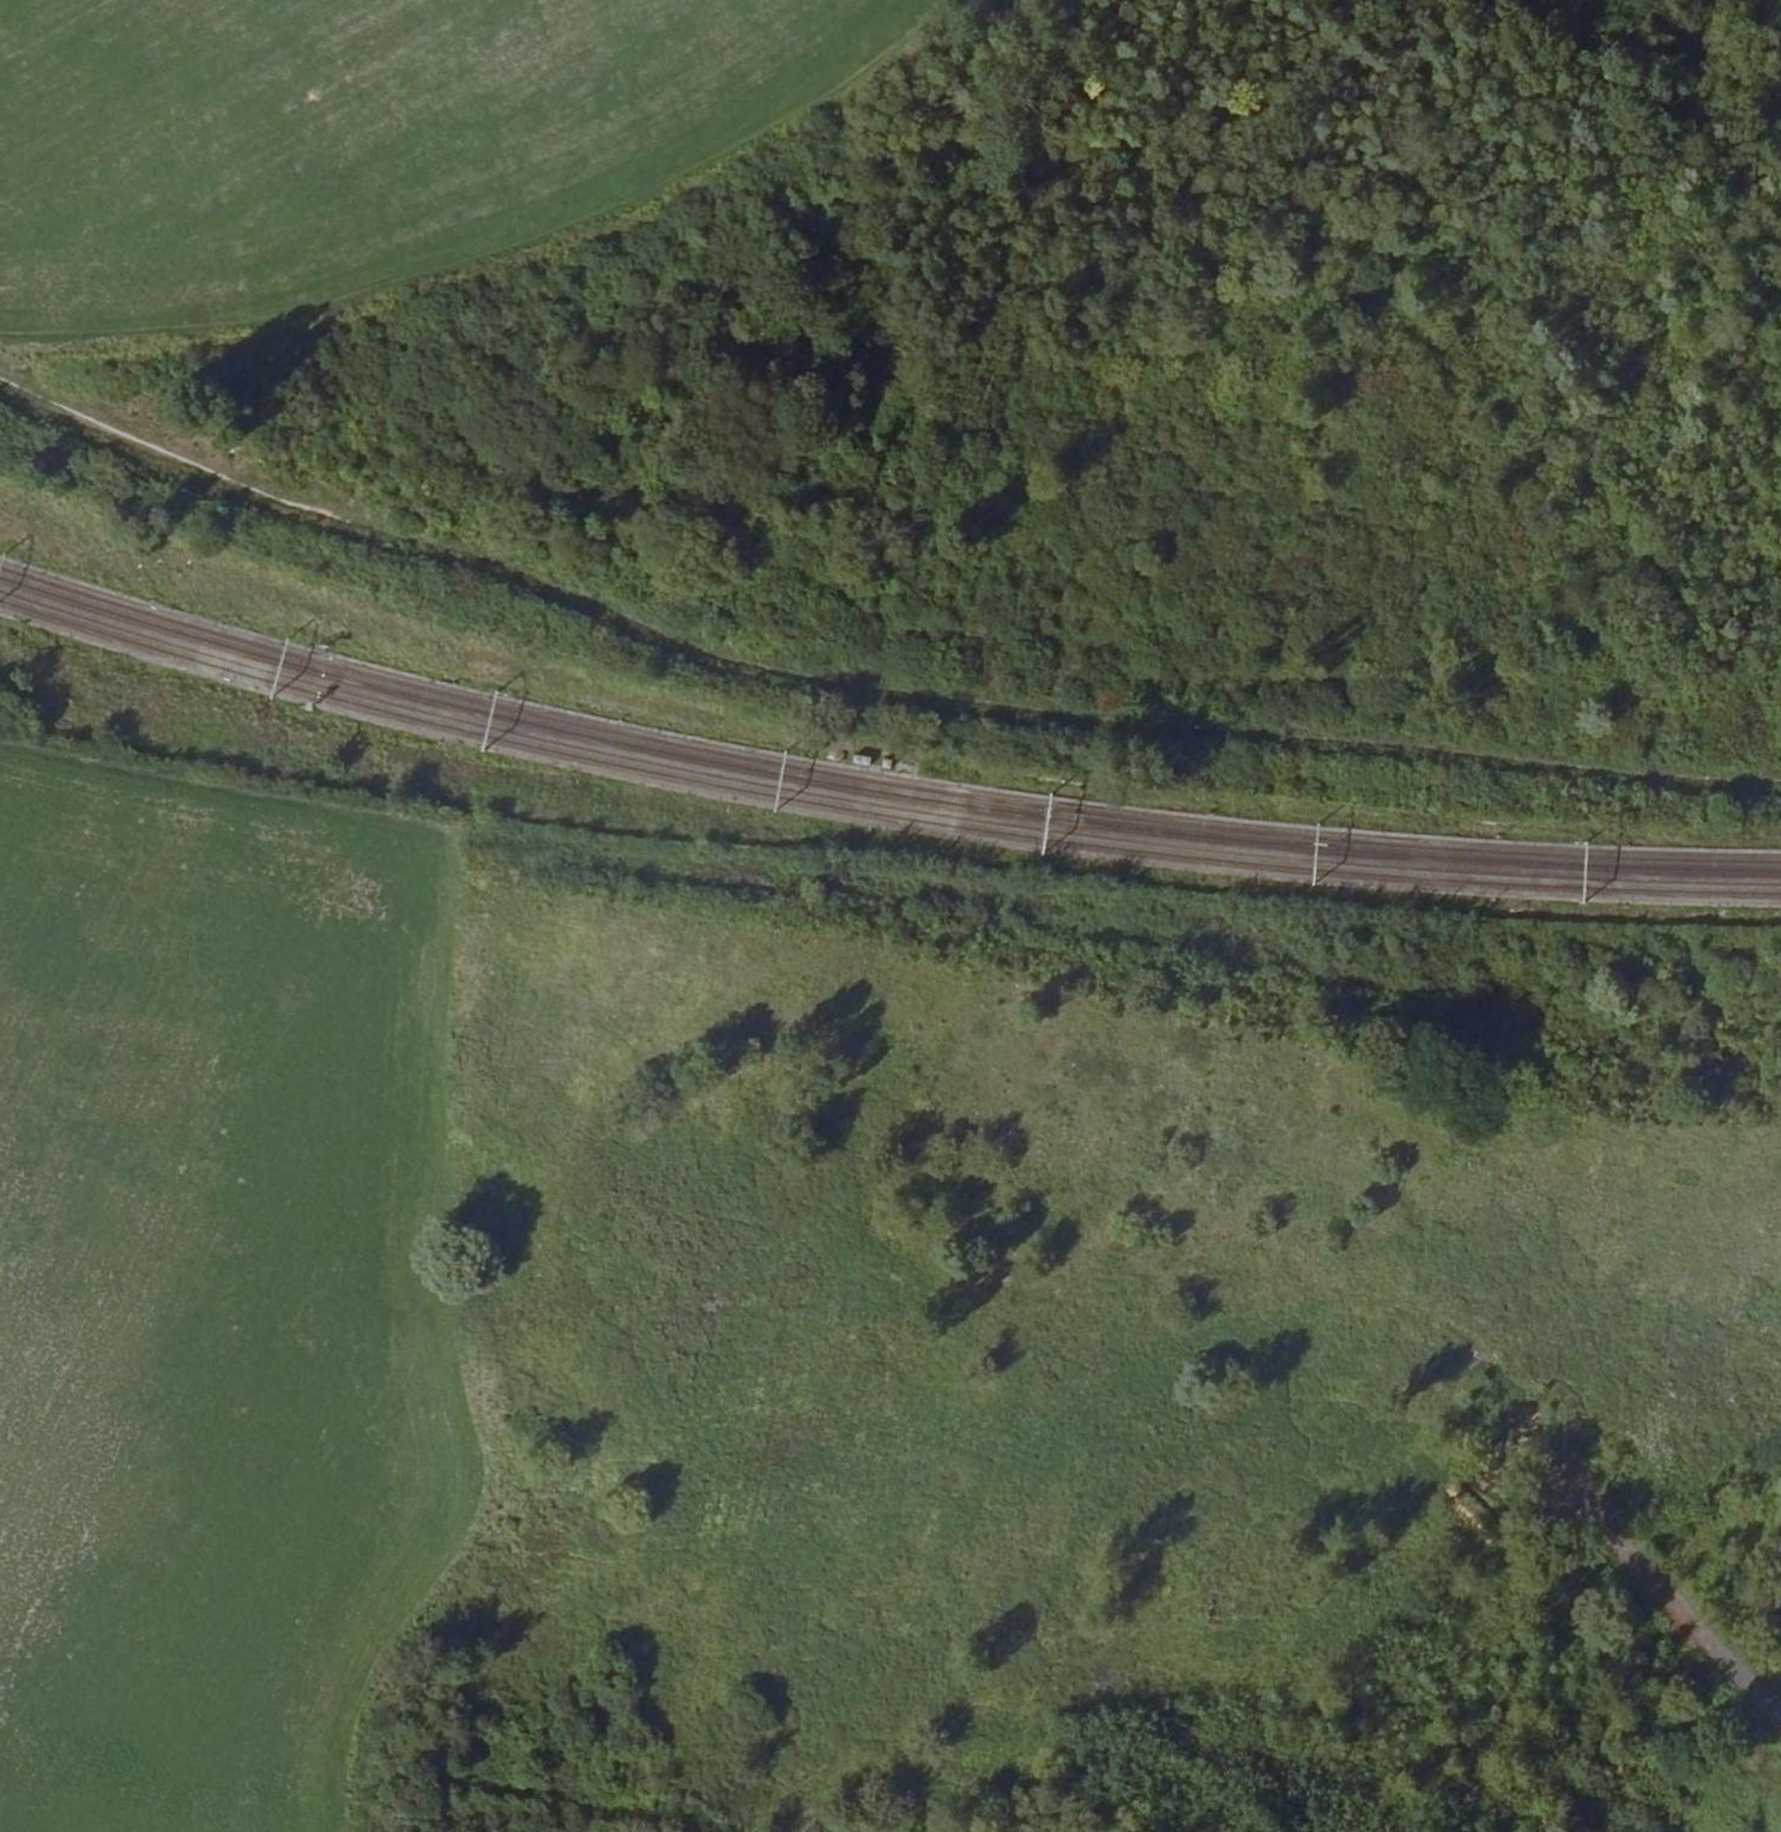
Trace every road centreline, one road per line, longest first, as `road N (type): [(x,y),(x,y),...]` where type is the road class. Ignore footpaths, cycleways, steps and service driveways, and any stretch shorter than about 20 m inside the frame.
road 1 (track): [(505,1778),(804,1831)]
road 2 (unknown): [(1572,1494),(1780,1712)]

